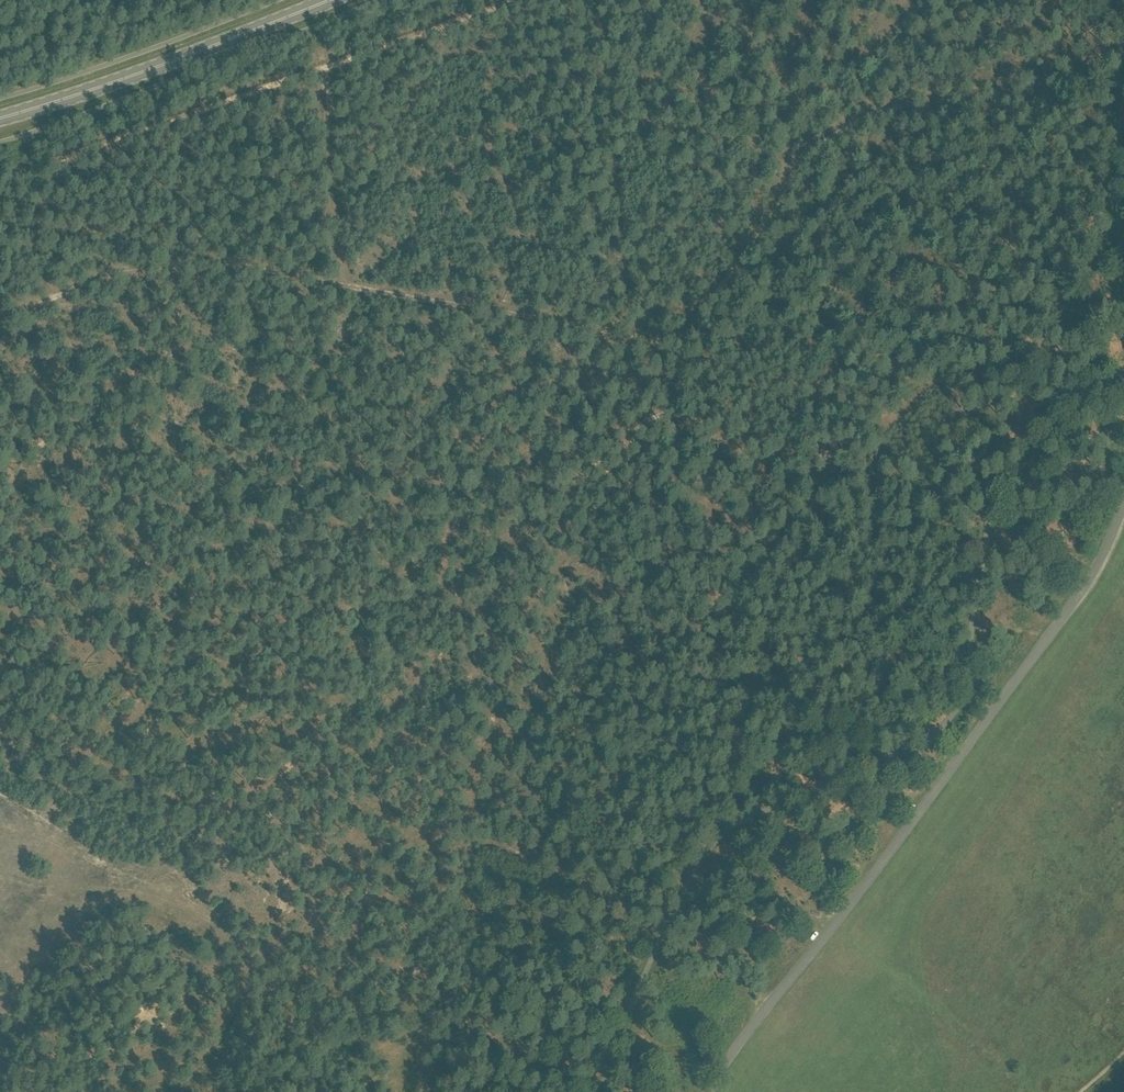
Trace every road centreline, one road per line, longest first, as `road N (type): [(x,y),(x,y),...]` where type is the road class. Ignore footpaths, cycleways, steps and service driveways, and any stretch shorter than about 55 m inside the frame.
road 1 (track): [(0,328),(66,291),(178,255),(551,318),(636,349),(663,350),(681,342),(816,148),(897,101),(971,75),(991,80),(996,94),(1023,274),(1067,348),(1104,381)]
road 2 (unclassified): [(710,1091),(1059,623),(1104,554),(1123,503)]
road 3 (track): [(516,0),(0,180)]
road 4 (primary): [(0,118),(329,0)]
road 5 (track): [(343,285),(321,54)]
road 6 (unclassified): [(1123,76),(1112,199),(1121,255)]

